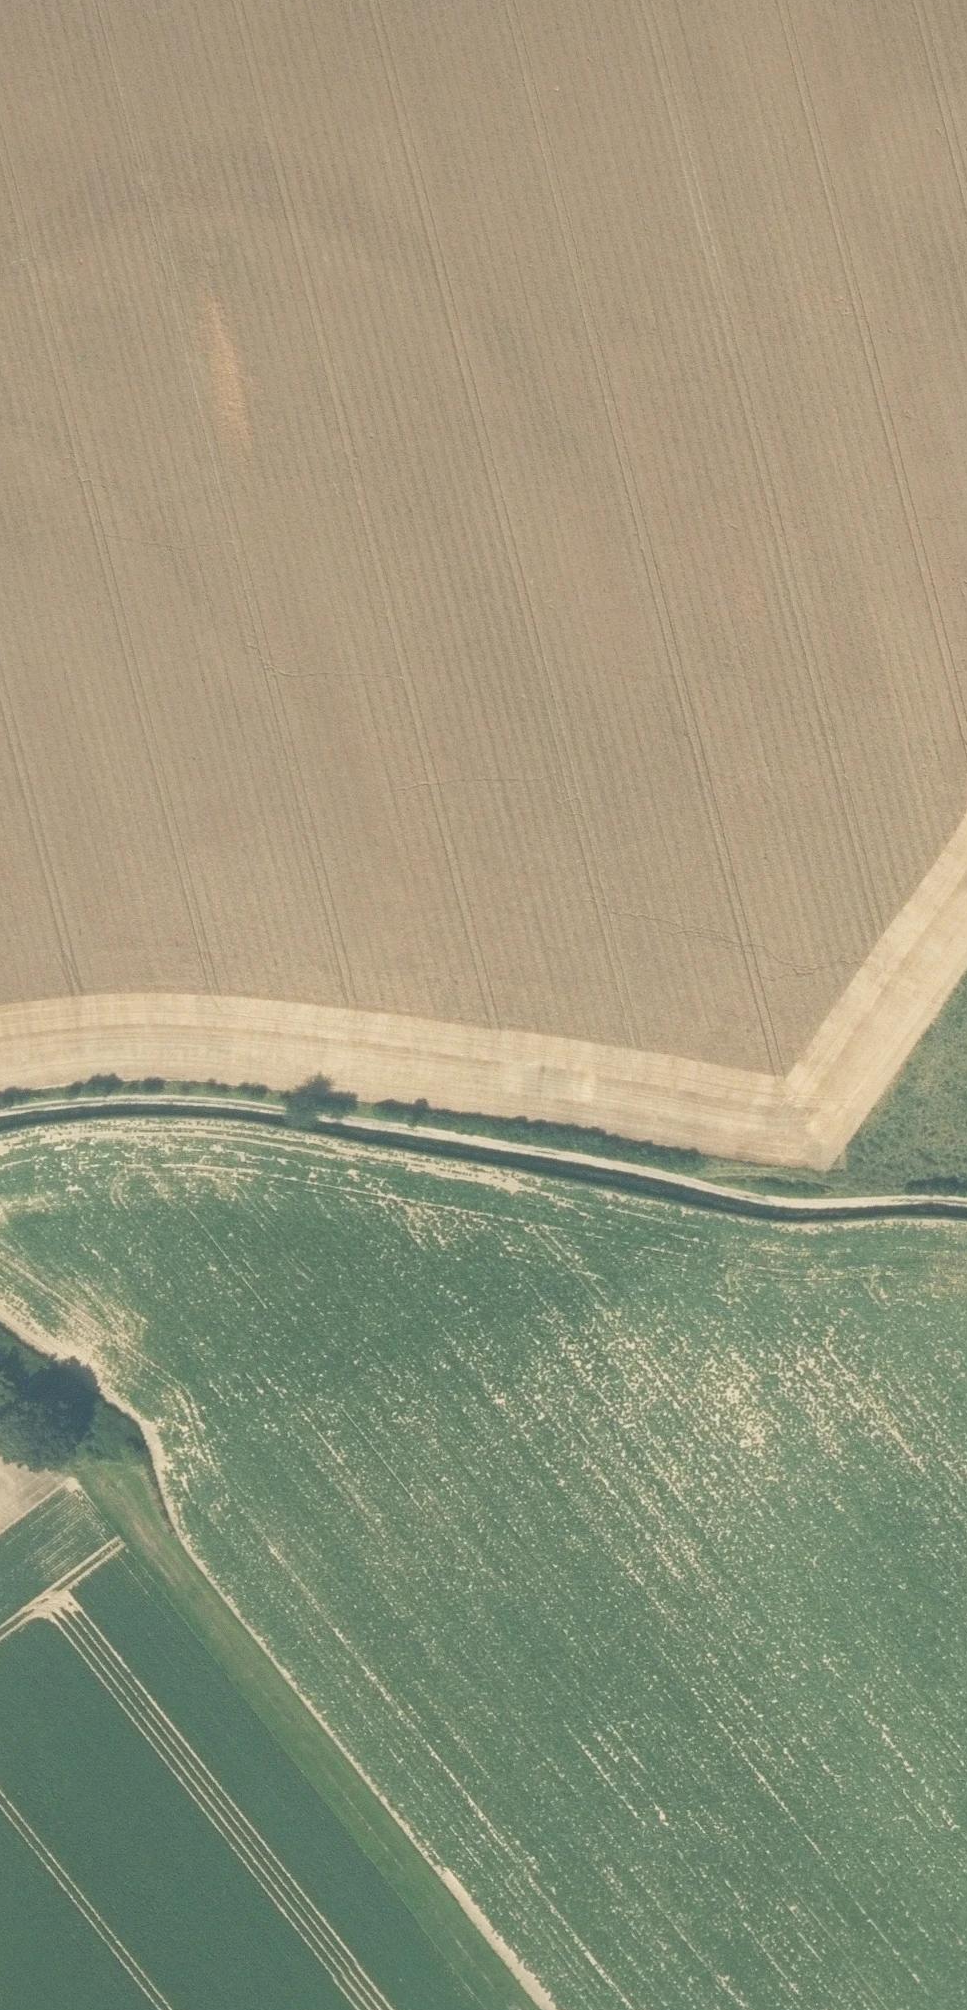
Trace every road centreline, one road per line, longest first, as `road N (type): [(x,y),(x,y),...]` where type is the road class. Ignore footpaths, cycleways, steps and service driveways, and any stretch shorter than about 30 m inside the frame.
road 1 (track): [(966,1204),(759,1201),(479,1142),(219,1103),(127,1101),(0,1114)]

